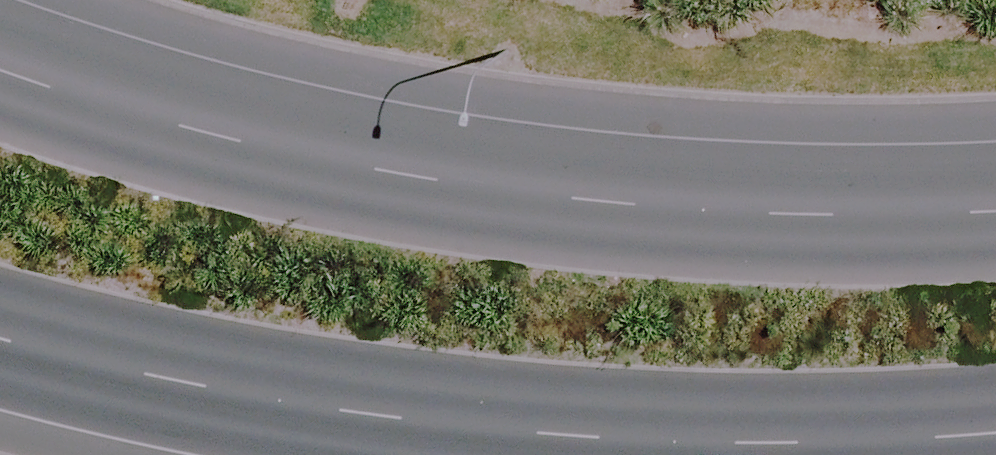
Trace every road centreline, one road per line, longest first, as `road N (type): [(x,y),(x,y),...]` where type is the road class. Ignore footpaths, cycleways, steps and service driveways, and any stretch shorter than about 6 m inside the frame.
road 1 (secondary): [(903,454),(467,429),(0,347)]
road 2 (secondary): [(143,0),(510,68),(995,75)]

